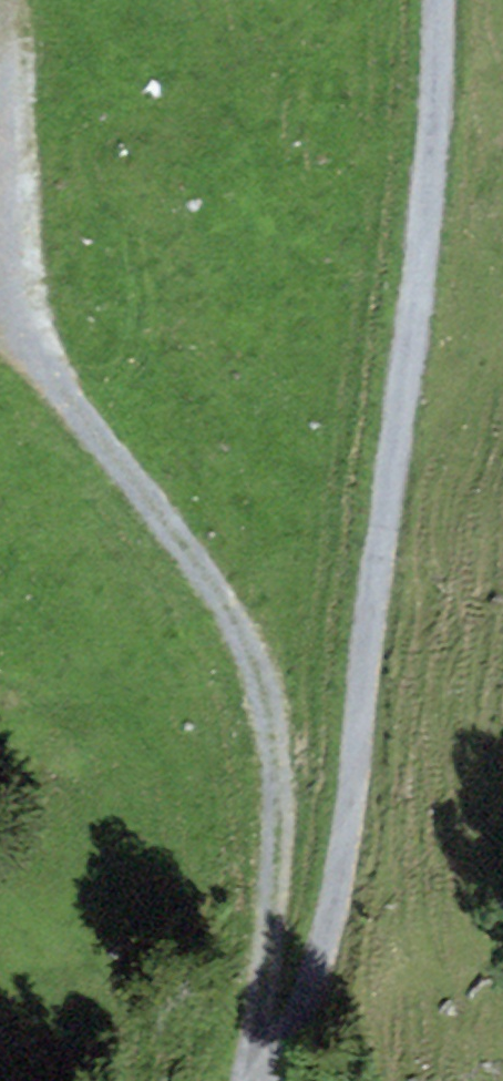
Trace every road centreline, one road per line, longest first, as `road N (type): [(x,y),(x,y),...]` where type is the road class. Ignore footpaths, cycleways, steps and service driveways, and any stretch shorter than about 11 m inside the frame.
road 1 (track): [(443,0),(443,51),(329,916),(306,987),(255,1080)]
road 2 (track): [(248,1080),(280,827),(264,684),(231,611),(4,308)]

